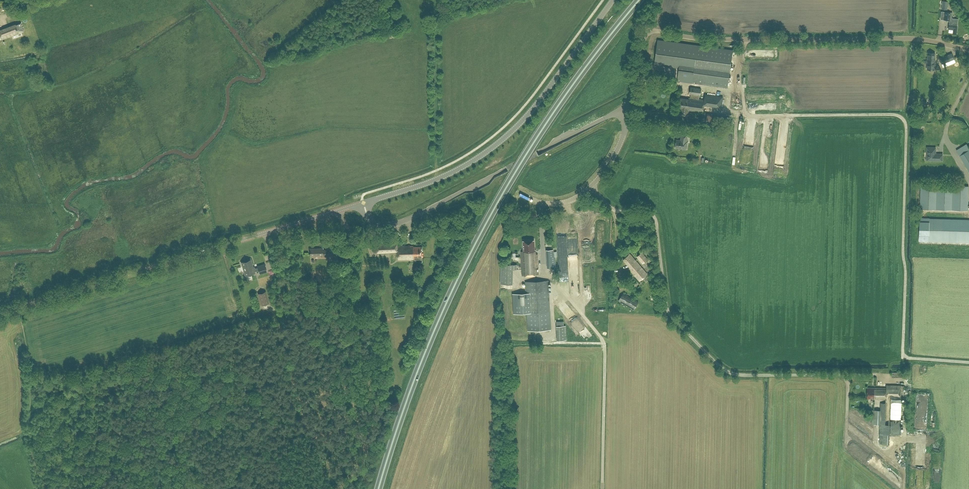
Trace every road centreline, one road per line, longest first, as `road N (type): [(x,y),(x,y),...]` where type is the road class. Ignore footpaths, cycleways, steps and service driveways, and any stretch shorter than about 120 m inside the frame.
road 1 (trunk): [(379,488),(418,368),(482,230),(549,117),(639,0)]
road 2 (track): [(742,39),(744,115),(904,120),(903,355),(968,362)]
road 3 (tertiary): [(0,313),(363,203)]
road 4 (tertiary): [(363,203),(437,179),(491,148),(537,104),(613,0)]
road 5 (unclassified): [(968,48),(916,38),(709,39),(654,30)]
road 6 (unclassified): [(363,203),(375,223),(409,218),(619,111)]
road 7 (track): [(200,488),(235,449),(269,431),(299,401),(326,488)]
road 8 (track): [(436,0),(436,171)]
road 9 (residential): [(619,111),(624,134),(592,186),(560,203),(523,195)]
road 10 (track): [(600,488),(603,343),(596,332)]
road 11 (track): [(903,488),(903,466),(846,427),(849,374)]

